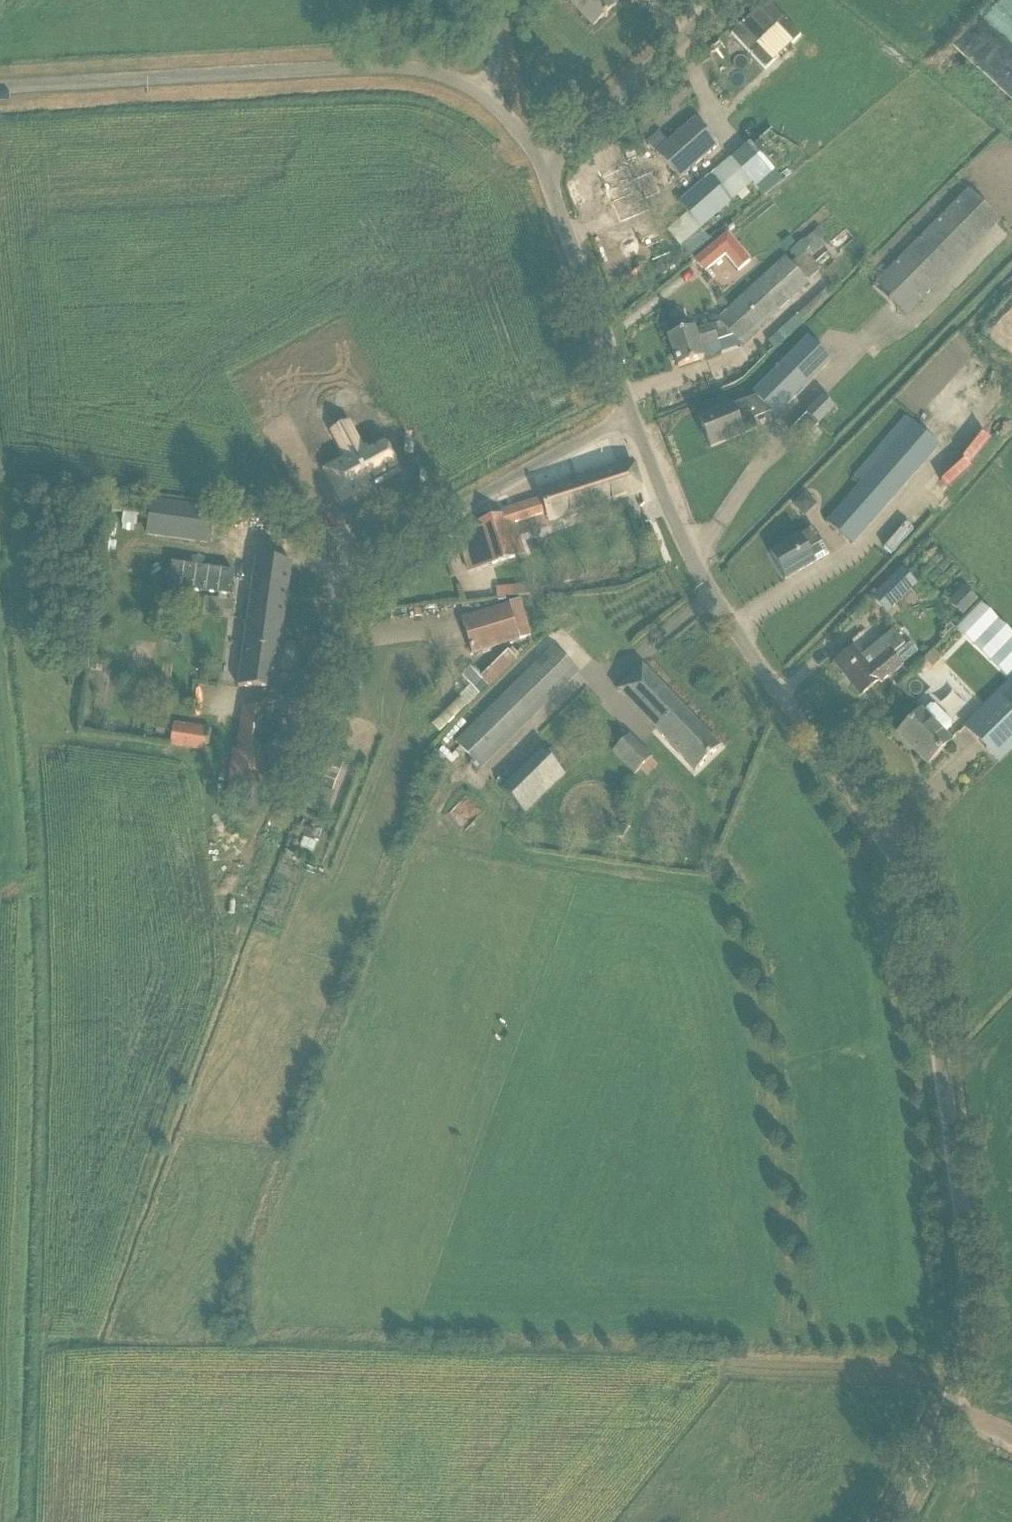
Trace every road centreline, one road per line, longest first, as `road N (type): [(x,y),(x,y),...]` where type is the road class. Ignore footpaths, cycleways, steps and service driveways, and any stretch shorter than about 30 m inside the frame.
road 1 (unclassified): [(895,1521),(947,1412),(967,1348),(972,1290),(910,885),(691,559),(628,418),(543,174)]
road 2 (unclassified): [(0,88),(398,73),(484,100)]
road 3 (unclassified): [(543,174),(726,0)]

